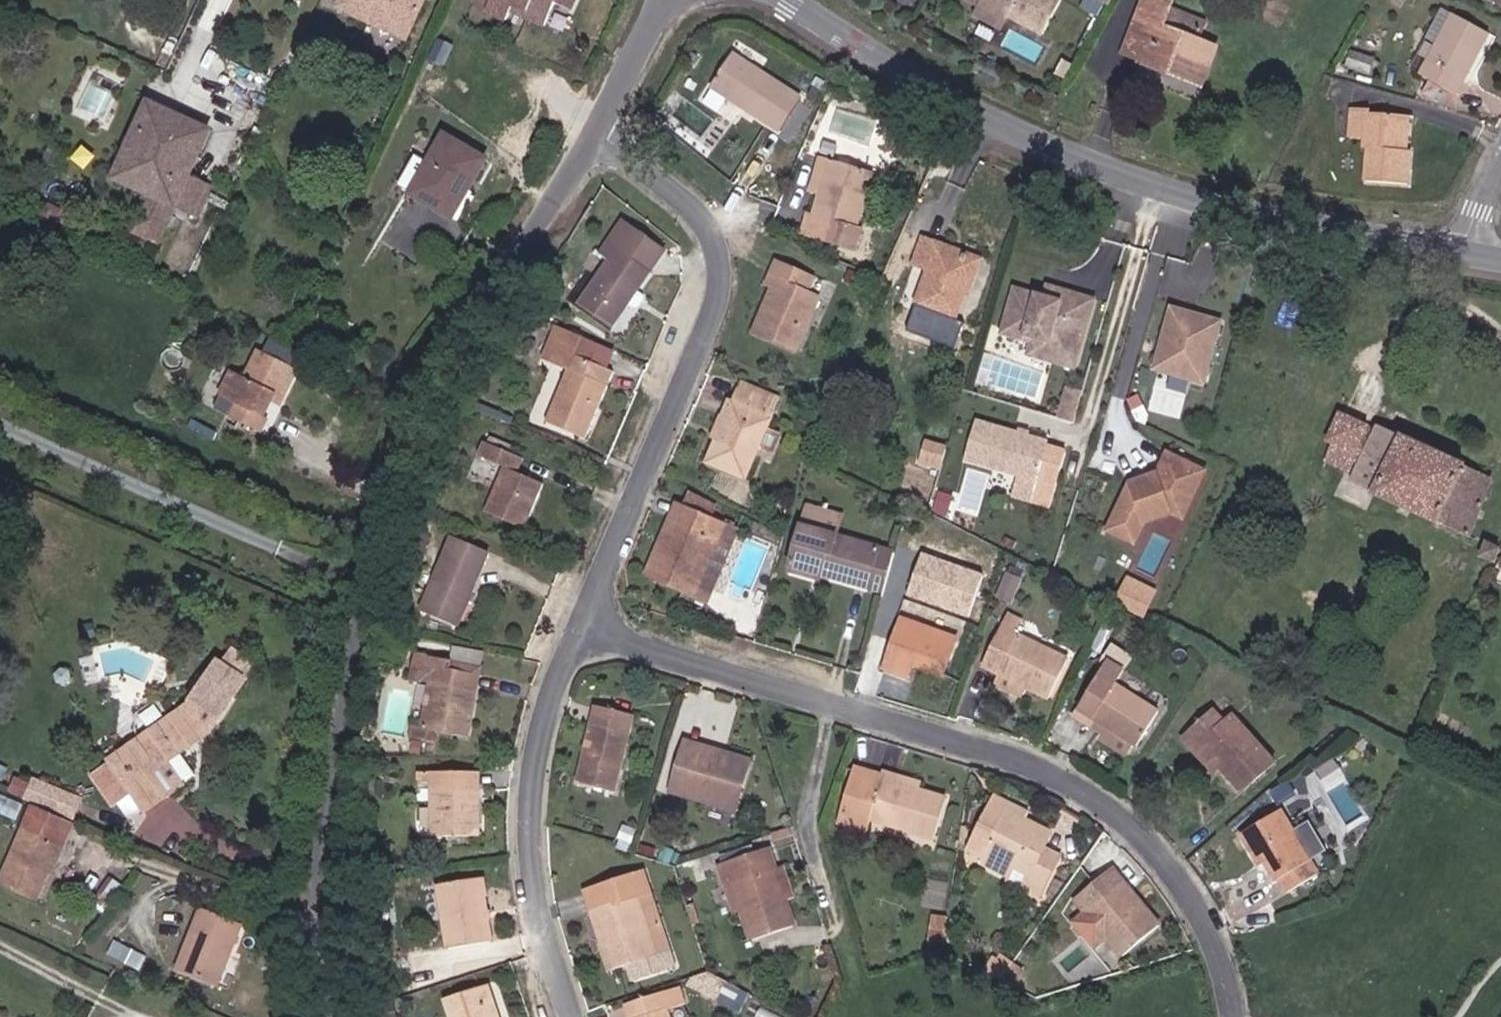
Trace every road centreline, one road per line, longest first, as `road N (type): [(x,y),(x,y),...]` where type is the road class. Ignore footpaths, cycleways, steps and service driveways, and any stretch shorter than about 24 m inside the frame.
road 1 (unclassified): [(343,1016),(326,904),(334,802),(391,442),(597,126)]
road 2 (residential): [(1233,1016),(1205,915),(1153,845),(1091,793),(1011,757),(579,627)]
road 3 (tertiary): [(1467,254),(1289,226),(1026,138),(866,54),(793,0)]
road 4 (residential): [(597,126),(677,190),(703,220),(719,259),(714,303),(579,627)]
road 5 (residential): [(579,627),(528,781),(539,926),(567,1016)]
road 6 (unclassified): [(597,126),(663,0)]
road 7 (residential): [(105,1014),(0,946)]

